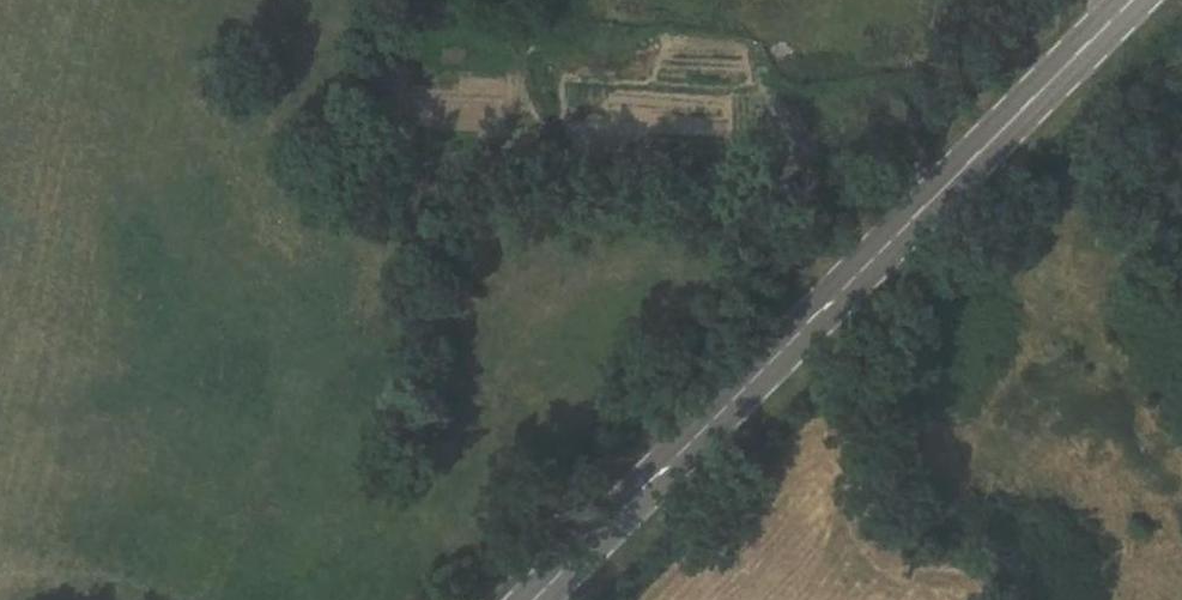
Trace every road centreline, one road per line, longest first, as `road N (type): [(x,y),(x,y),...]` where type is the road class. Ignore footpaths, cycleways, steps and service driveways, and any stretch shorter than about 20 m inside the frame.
road 1 (primary): [(535,599),(1134,0)]

